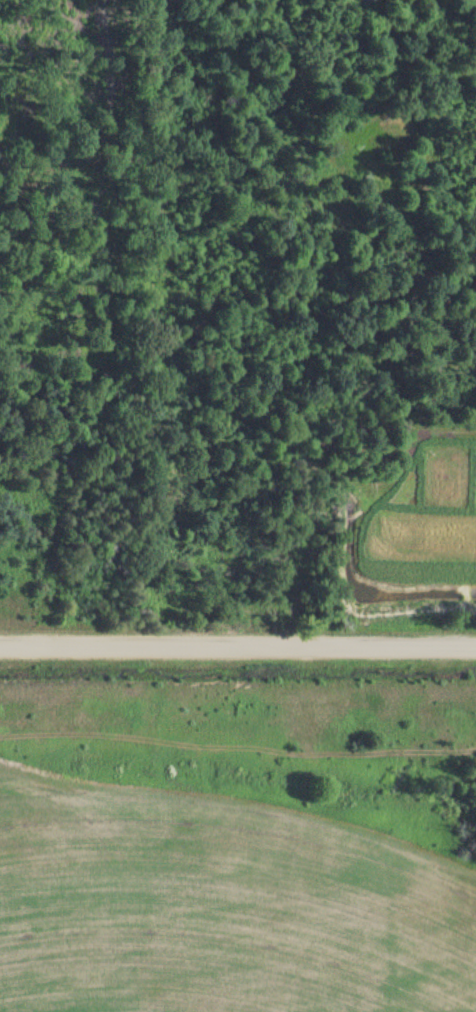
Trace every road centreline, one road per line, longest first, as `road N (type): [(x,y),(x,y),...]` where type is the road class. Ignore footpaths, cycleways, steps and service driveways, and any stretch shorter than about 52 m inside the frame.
road 1 (residential): [(475,621),(0,629)]

